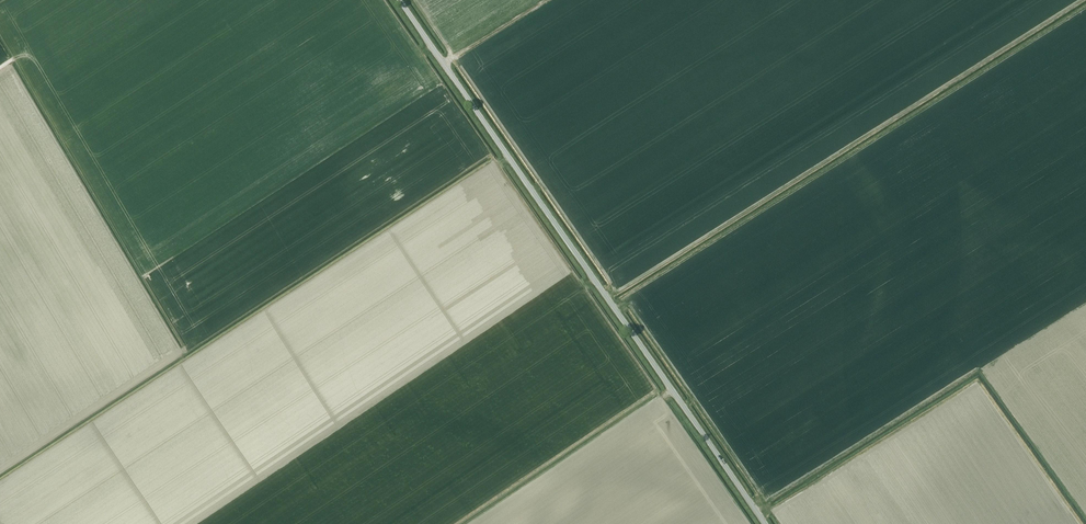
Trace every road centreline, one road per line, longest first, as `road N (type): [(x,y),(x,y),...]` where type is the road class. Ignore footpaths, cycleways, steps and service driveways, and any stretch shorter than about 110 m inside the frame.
road 1 (unclassified): [(765,523),(399,0)]

